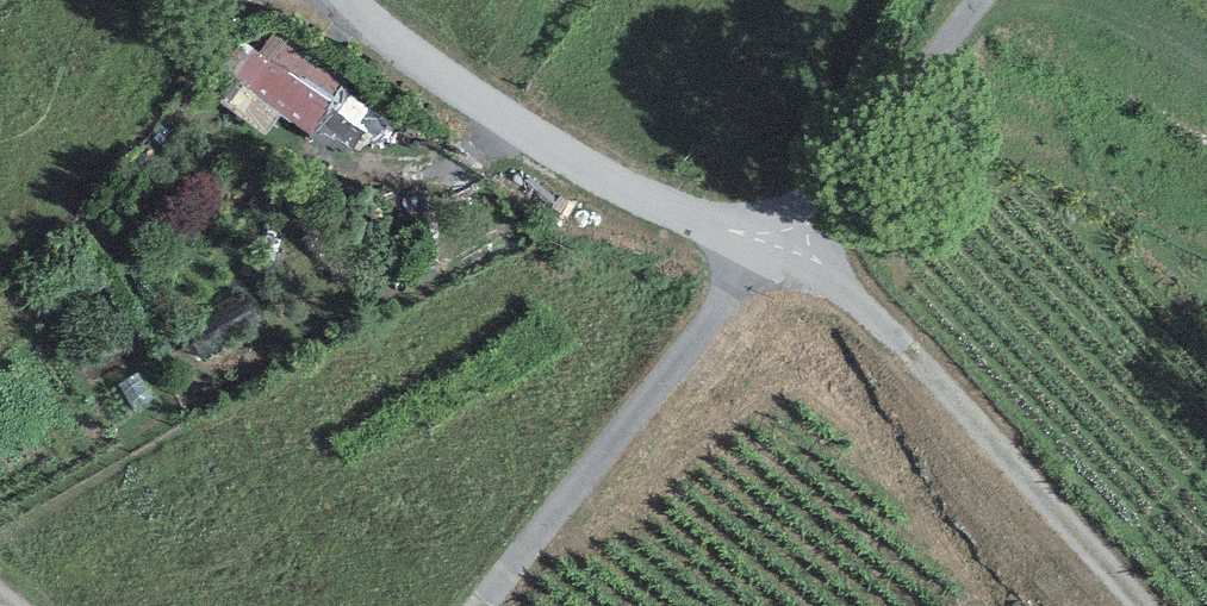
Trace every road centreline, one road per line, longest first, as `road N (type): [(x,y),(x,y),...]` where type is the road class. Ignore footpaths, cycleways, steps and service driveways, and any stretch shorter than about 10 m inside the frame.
road 1 (residential): [(346,0),(527,137),(690,216),(795,244)]
road 2 (track): [(795,244),(890,334),(1146,605)]
road 3 (track): [(795,244),(703,326),(465,605)]
road 4 (track): [(795,244),(981,0)]
road 5 (track): [(116,605),(0,515)]

